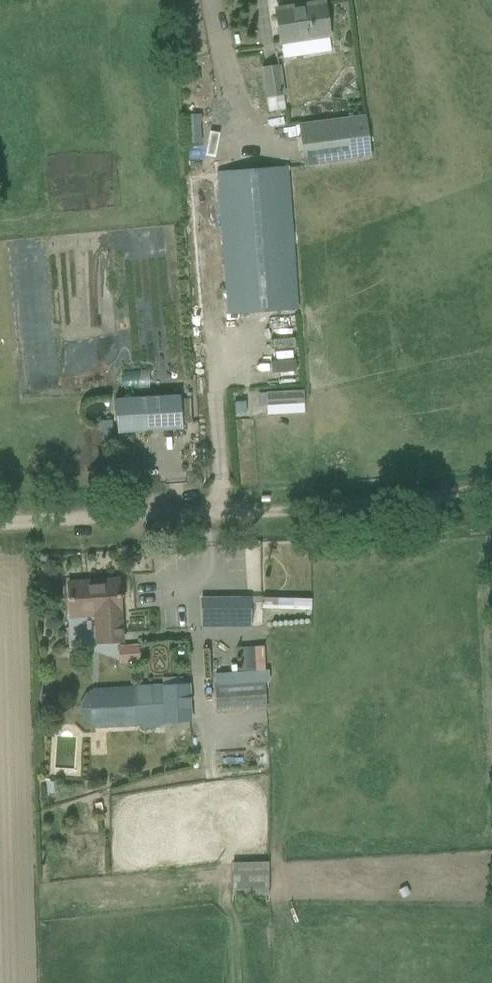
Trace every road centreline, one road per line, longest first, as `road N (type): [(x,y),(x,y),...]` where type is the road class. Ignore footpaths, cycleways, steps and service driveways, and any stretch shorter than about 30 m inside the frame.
road 1 (track): [(491,490),(0,524)]

